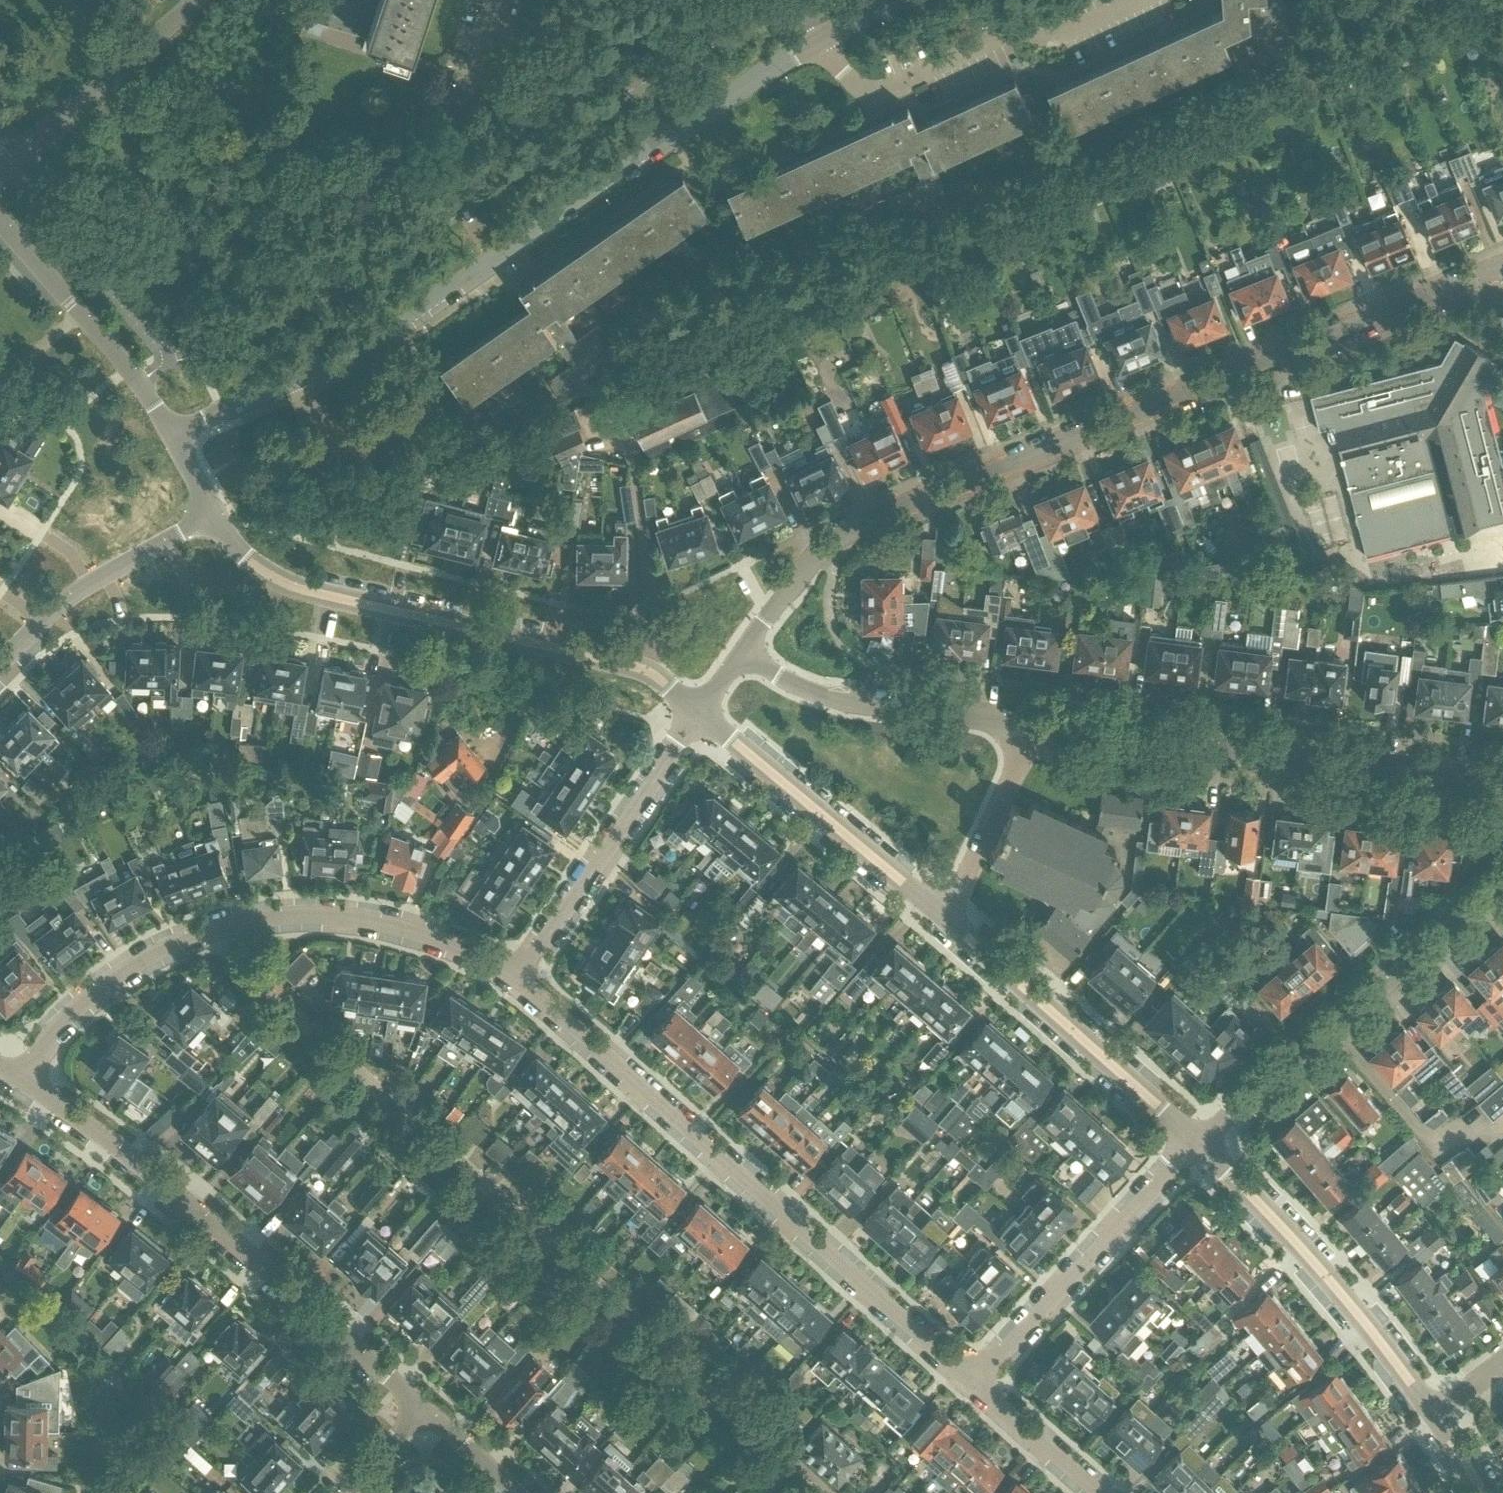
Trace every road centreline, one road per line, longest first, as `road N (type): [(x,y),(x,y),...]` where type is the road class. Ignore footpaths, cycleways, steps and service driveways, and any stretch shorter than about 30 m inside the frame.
road 1 (residential): [(743,654),(805,572),(853,534),(1502,267)]
road 2 (residential): [(819,38),(430,306),(173,437)]
road 3 (residential): [(516,979),(976,1390)]
road 4 (residential): [(18,1073),(76,1010),(149,959),(243,924),(297,916),(371,919),(448,942),(516,979)]
road 5 (residential): [(708,710),(647,669),(292,587),(245,559),(217,513)]
road 6 (residential): [(421,1408),(18,1073)]
road 7 (residential): [(1502,784),(1034,726)]
road 8 (residential): [(1202,1147),(1502,880)]
road 9 (residential): [(819,38),(857,85),(875,91),(1016,29),(1054,37),(1135,0)]
road 10 (residential): [(1202,1147),(937,911)]
road 11 (residential): [(1433,1413),(1330,1278),(1202,1147)]
road 12 (residential): [(976,1390),(1202,1147)]
road 13 (residential): [(516,979),(708,710)]
road 14 (residential): [(937,911),(708,710)]
road 15 (residential): [(1034,726),(827,700),(743,654)]
road 16 (residential): [(173,437),(0,220)]
road 17 (residential): [(0,666),(85,585),(217,513)]
road 18 (residential): [(937,911),(961,891),(1034,726)]
road 19 (residential): [(976,1390),(1091,1492)]
road 20 (residential): [(516,1492),(421,1408)]

